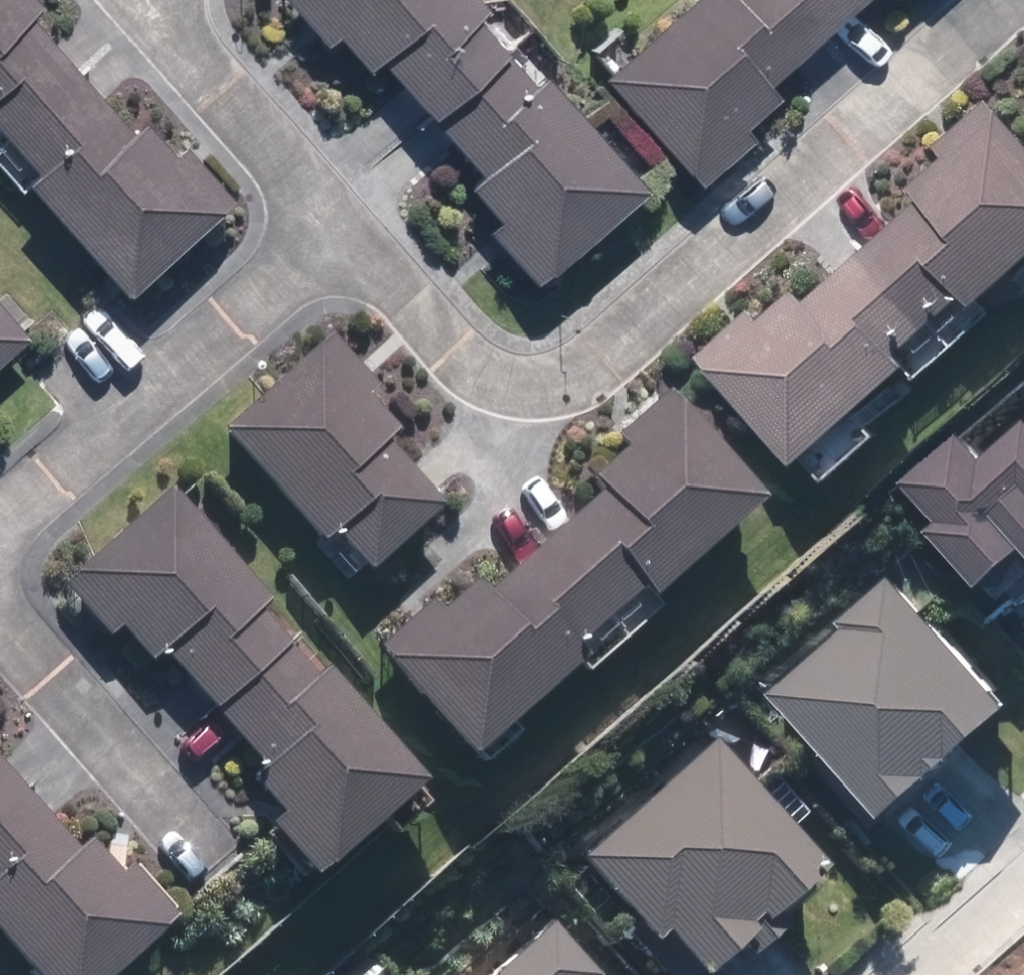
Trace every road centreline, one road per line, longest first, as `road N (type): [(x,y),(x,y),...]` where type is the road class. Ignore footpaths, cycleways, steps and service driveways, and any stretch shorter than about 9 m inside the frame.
road 1 (residential): [(333,210),(464,361),(502,381),(569,384),(1005,0)]
road 2 (residential): [(0,510),(333,210)]
road 3 (residential): [(0,616),(230,873)]
road 4 (residential): [(157,0),(333,210)]

